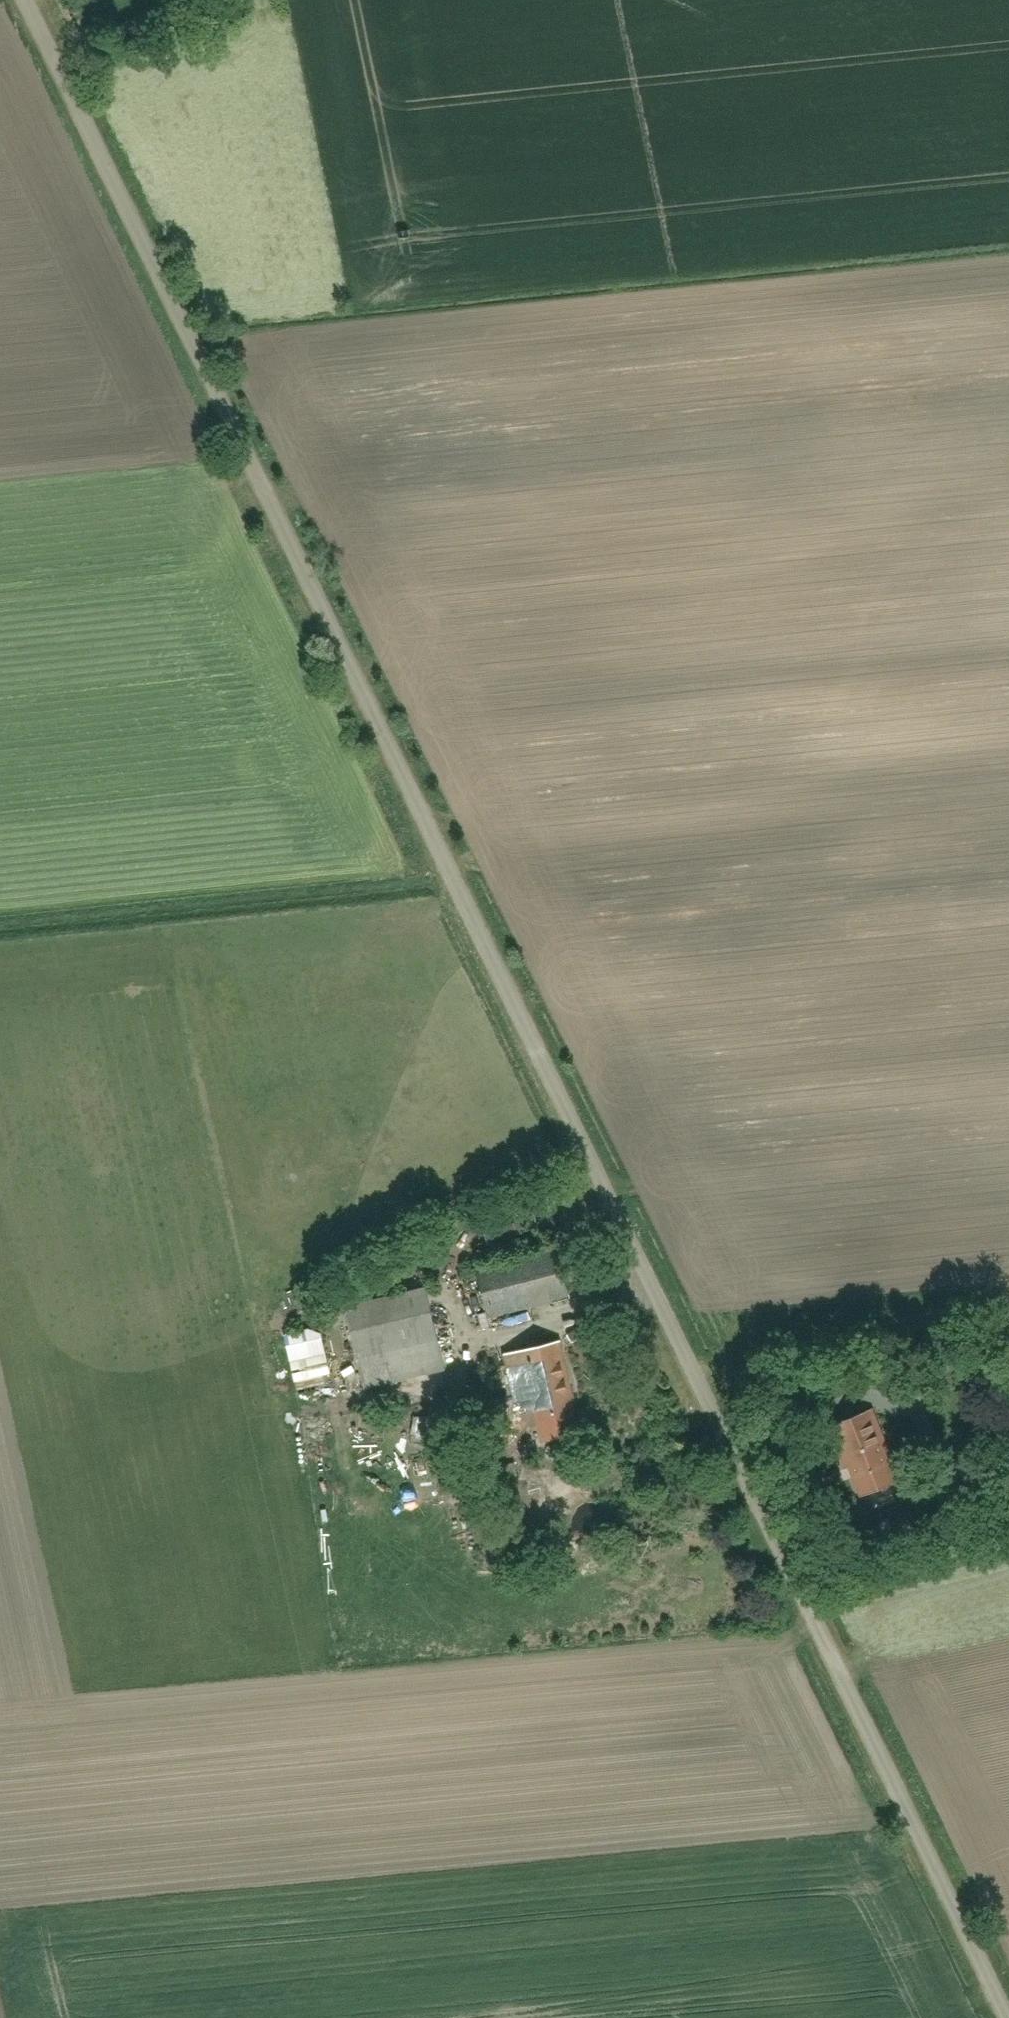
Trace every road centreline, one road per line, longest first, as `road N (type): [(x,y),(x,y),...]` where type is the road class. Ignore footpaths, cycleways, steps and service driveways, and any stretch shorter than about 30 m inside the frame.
road 1 (unclassified): [(1007,2017),(896,1784),(833,1619),(723,1393),(24,0)]

